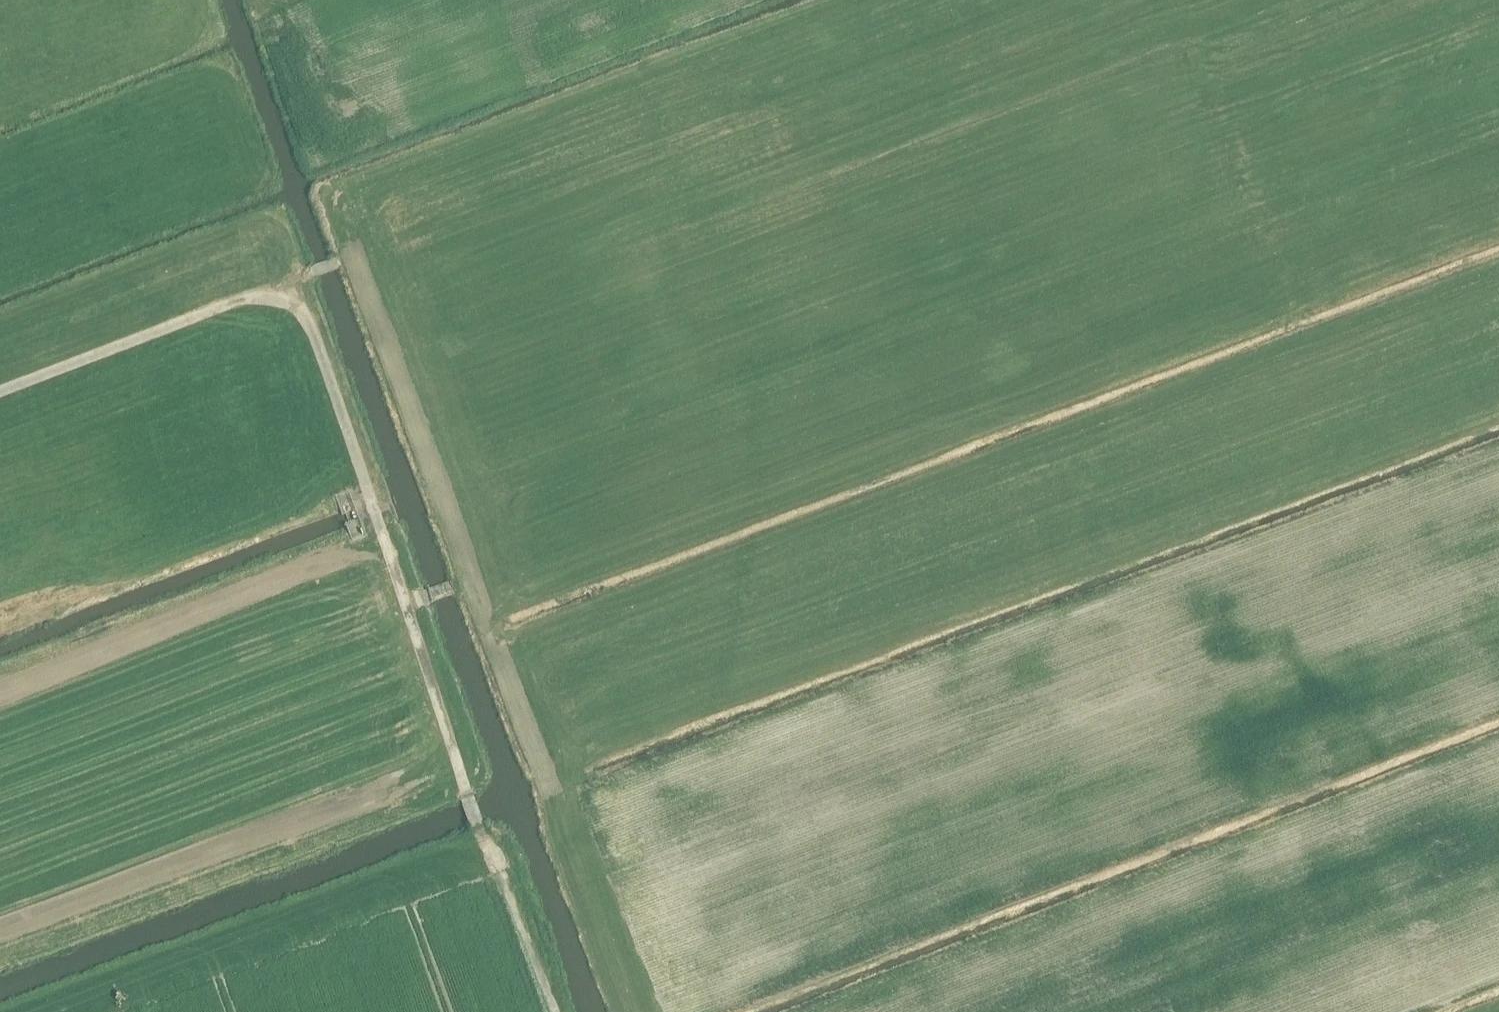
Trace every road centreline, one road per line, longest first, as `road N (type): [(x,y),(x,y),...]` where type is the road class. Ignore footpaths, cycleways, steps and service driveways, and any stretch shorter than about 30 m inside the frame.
road 1 (track): [(556,1011),(482,836),(291,279)]
road 2 (track): [(0,391),(421,229)]

